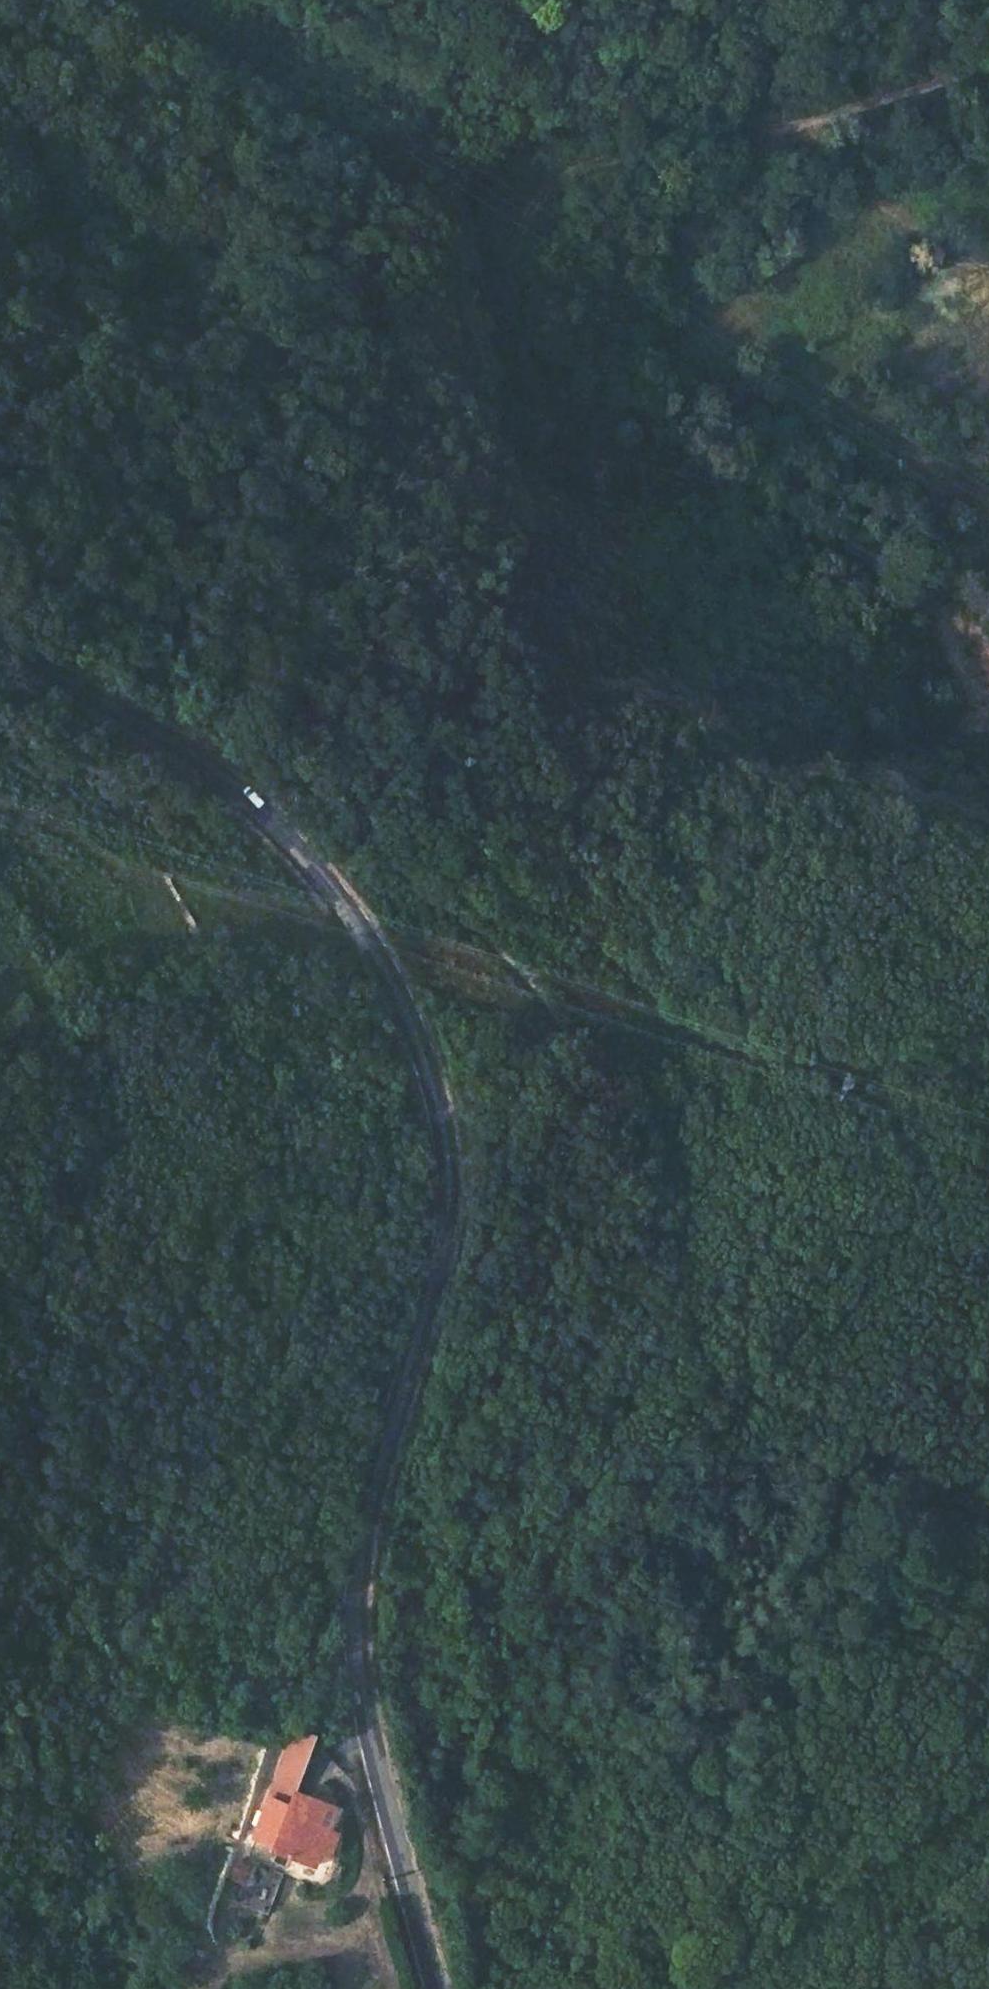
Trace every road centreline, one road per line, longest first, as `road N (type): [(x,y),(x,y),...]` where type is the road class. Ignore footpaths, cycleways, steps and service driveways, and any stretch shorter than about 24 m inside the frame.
road 1 (tertiary): [(0,644),(142,716),(262,802),(343,886),(403,981),(433,1061),(458,1151),(455,1211),(442,1290),(363,1563),(379,1713),(439,1988)]
road 2 (track): [(988,73),(780,125),(654,144),(558,180),(515,237),(508,303),(518,379),(560,434),(642,471),(758,503),(911,593),(986,665)]

